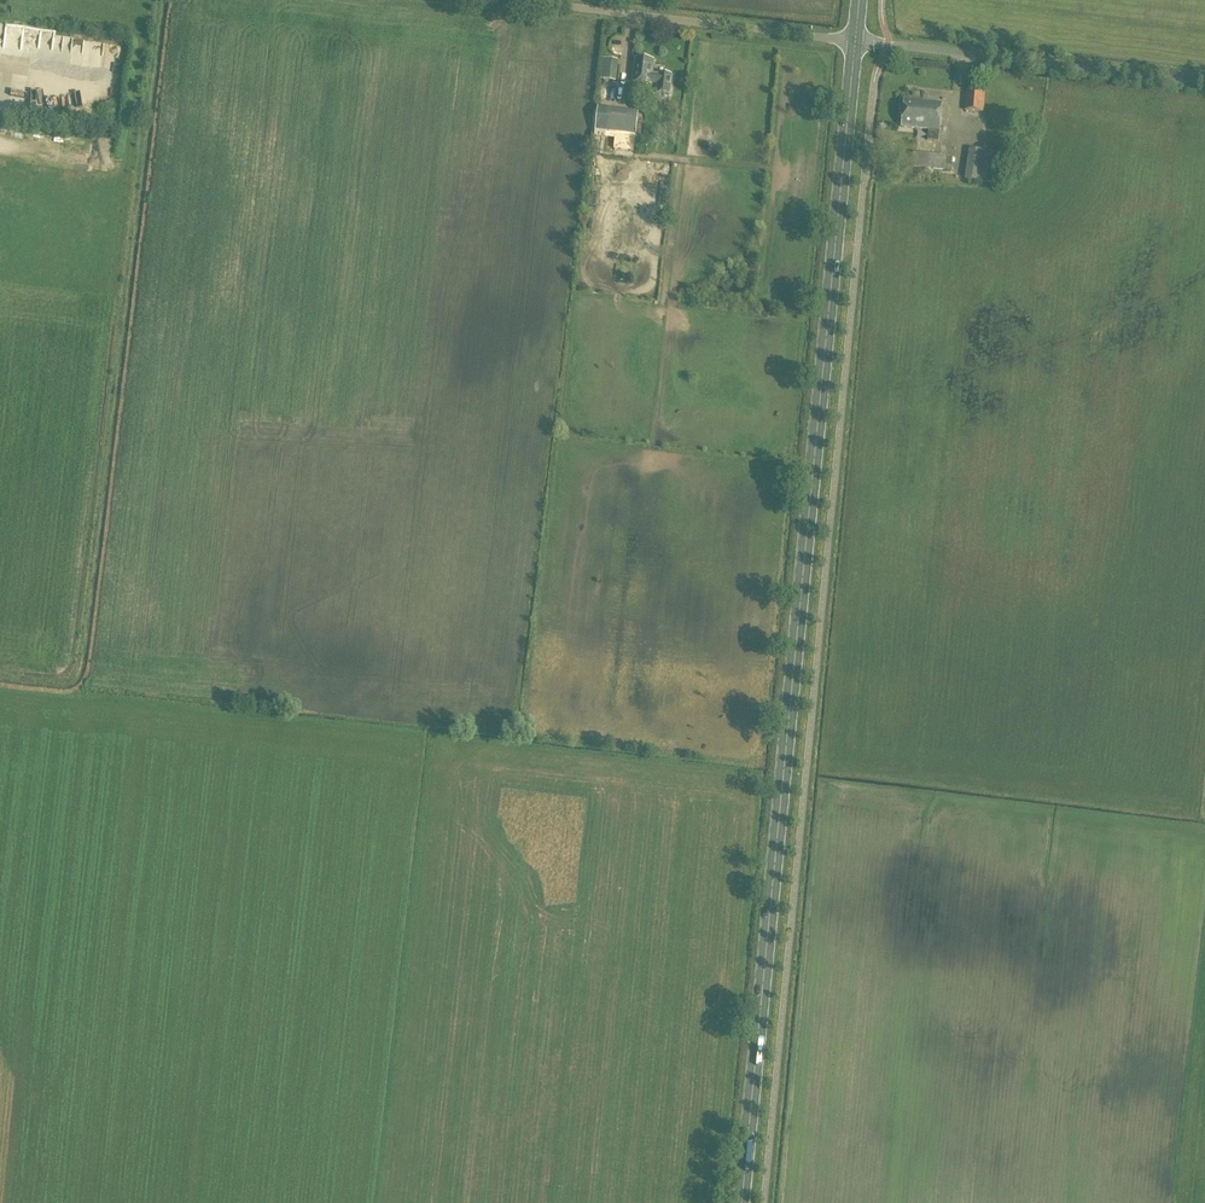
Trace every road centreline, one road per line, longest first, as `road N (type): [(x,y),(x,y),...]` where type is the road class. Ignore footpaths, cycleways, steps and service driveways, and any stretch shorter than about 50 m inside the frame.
road 1 (primary): [(743,1202),(855,42)]
road 2 (unclassified): [(855,42),(1204,84)]
road 3 (unclassified): [(855,42),(520,0)]

